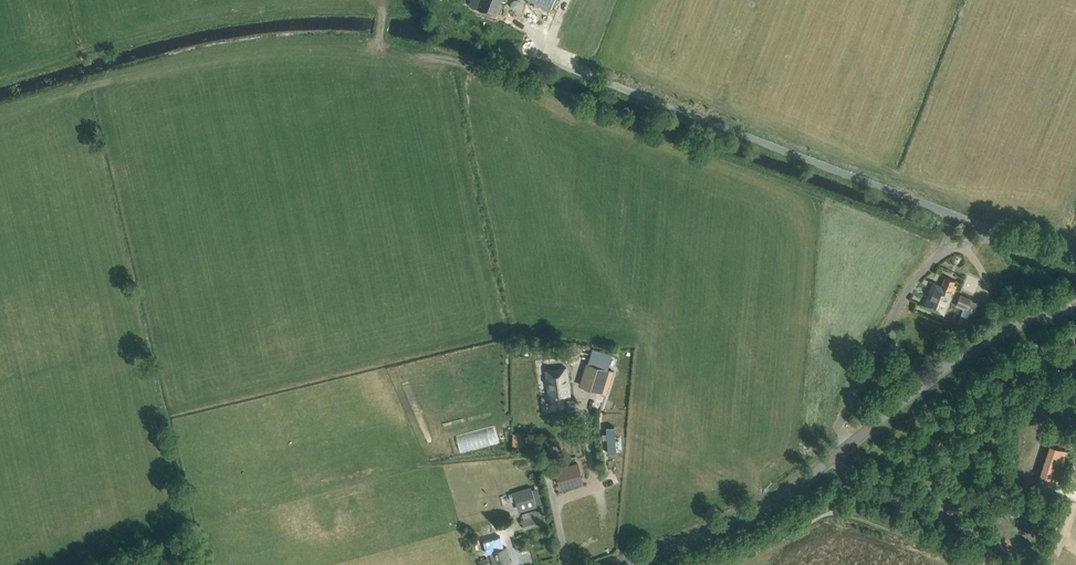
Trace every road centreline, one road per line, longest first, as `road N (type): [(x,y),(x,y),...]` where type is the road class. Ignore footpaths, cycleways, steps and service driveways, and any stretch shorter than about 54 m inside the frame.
road 1 (unclassified): [(947,214),(605,83)]
road 2 (tertiary): [(850,445),(975,347),(1075,308)]
road 3 (tertiary): [(629,564),(768,505),(850,445)]
road 4 (unclassified): [(850,445),(841,424),(855,392),(905,295),(946,250)]

